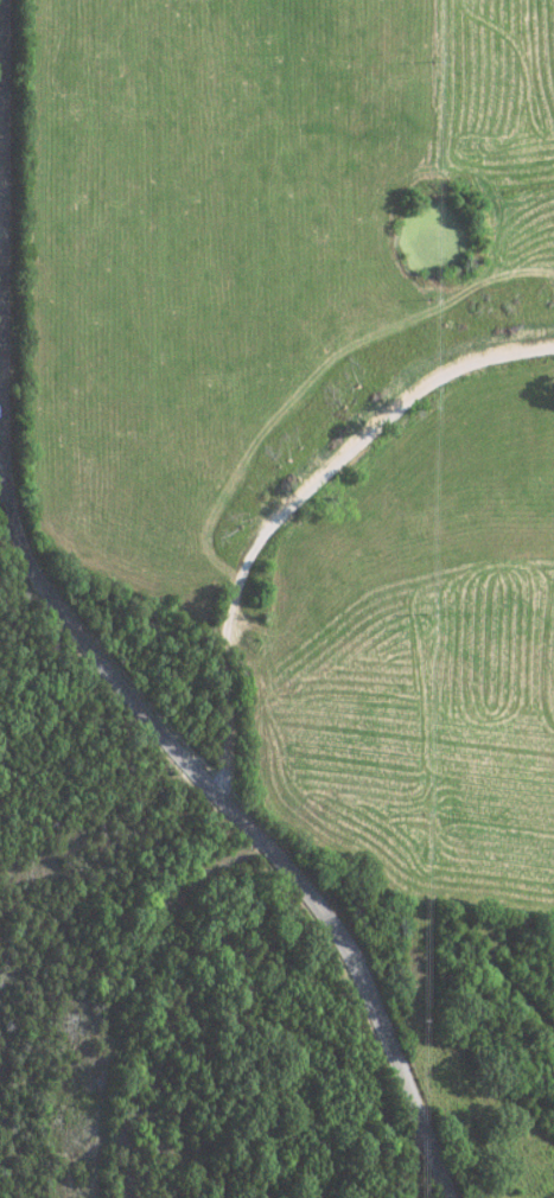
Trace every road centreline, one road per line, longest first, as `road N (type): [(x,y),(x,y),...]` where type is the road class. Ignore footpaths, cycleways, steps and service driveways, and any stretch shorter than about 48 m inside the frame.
road 1 (residential): [(448,1197),(342,936),(126,690),(39,581),(14,531),(1,390),(1,0)]
road 2 (residential): [(223,795),(231,770),(225,657),(241,590),(267,541),(445,382),(553,350)]

